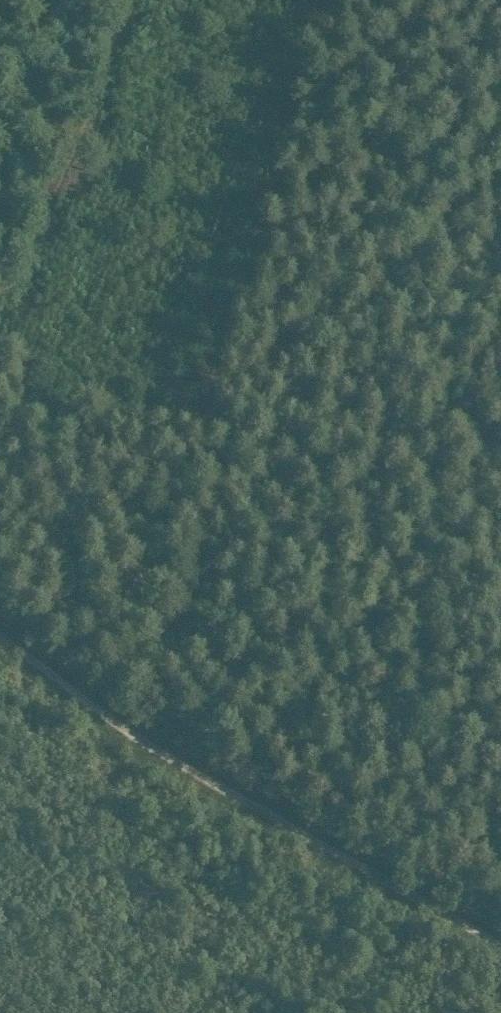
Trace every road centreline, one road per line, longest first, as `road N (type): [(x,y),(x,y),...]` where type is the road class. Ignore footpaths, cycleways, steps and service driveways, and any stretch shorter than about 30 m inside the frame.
road 1 (track): [(500,936),(172,757),(0,638)]

